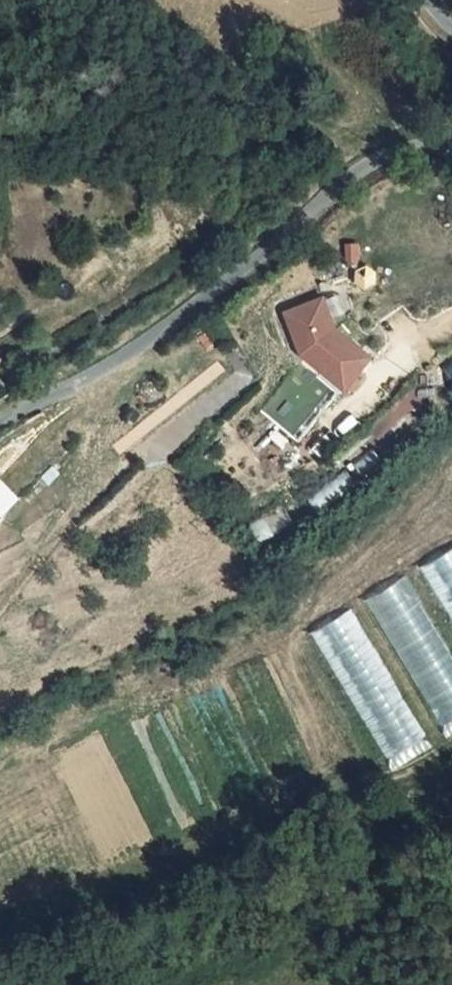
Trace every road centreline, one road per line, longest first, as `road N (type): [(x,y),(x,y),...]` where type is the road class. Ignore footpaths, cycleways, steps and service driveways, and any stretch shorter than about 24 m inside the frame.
road 1 (unclassified): [(0,429),(138,357),(388,161),(451,148)]

